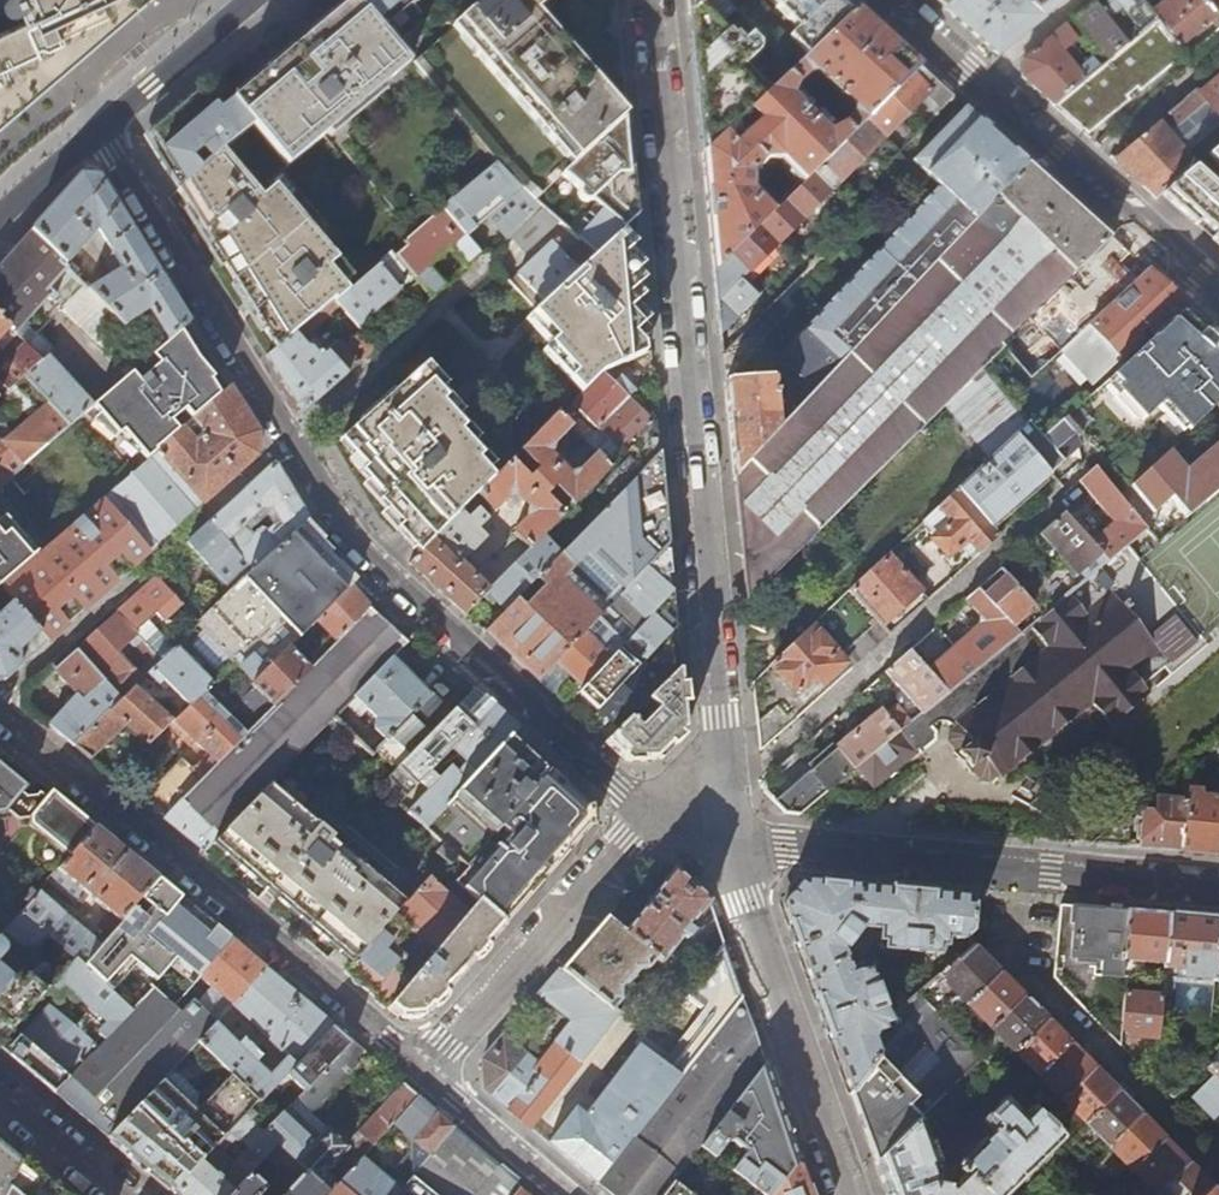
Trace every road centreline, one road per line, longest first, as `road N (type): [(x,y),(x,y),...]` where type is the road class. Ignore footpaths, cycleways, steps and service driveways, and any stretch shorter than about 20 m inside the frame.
road 1 (residential): [(97,129),(358,549),(648,811)]
road 2 (residential): [(734,842),(658,0)]
road 3 (residential): [(0,716),(425,1070)]
road 4 (residential): [(734,842),(1218,886)]
road 5 (residential): [(885,0),(1218,307)]
road 6 (residential): [(851,1194),(746,901),(734,842)]
road 7 (residential): [(648,811),(425,1070)]
road 8 (residential): [(247,0),(97,129)]
road 9 (residential): [(130,1194),(0,1087)]
road 10 (residential): [(97,129),(0,217)]

